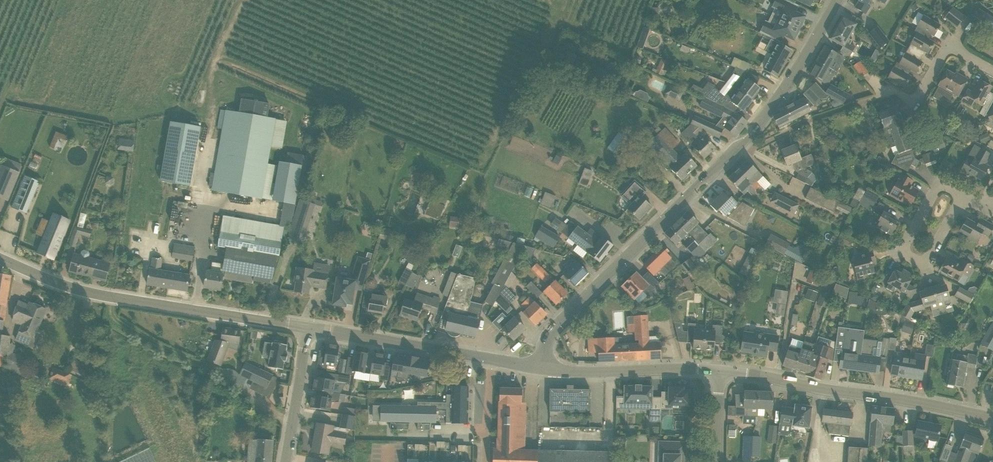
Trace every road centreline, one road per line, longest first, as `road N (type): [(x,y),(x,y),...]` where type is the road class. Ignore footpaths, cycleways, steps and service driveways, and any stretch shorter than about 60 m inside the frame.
road 1 (tertiary): [(307,329),(113,298),(0,257)]
road 2 (residential): [(543,369),(557,325),(742,144)]
road 3 (tertiary): [(992,418),(716,371)]
road 4 (tertiary): [(491,359),(307,329)]
road 5 (residential): [(863,102),(894,91),(916,105),(949,46),(992,72)]
road 6 (residential): [(742,144),(797,73),(838,0)]
road 7 (tertiary): [(716,371),(543,369)]
road 8 (residential): [(968,194),(943,181),(903,253),(928,267)]
road 9 (residential): [(285,461),(307,329)]

